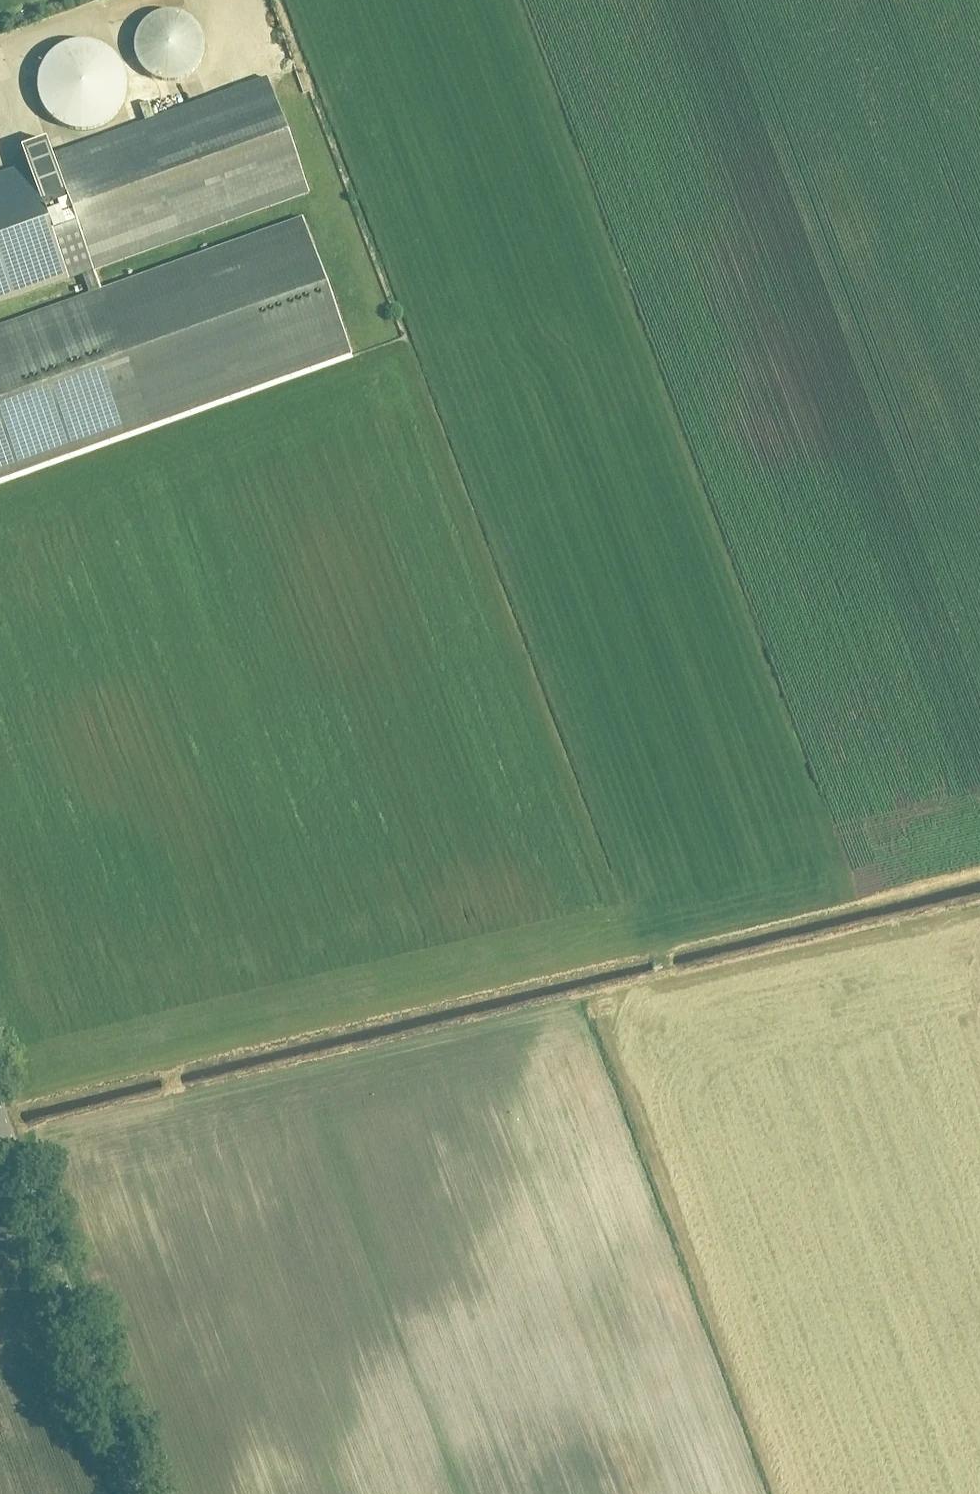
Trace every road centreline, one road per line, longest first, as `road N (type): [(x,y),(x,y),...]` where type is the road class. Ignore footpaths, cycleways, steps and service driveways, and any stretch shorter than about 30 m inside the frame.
road 1 (unclassified): [(140,1493),(0,1117)]

